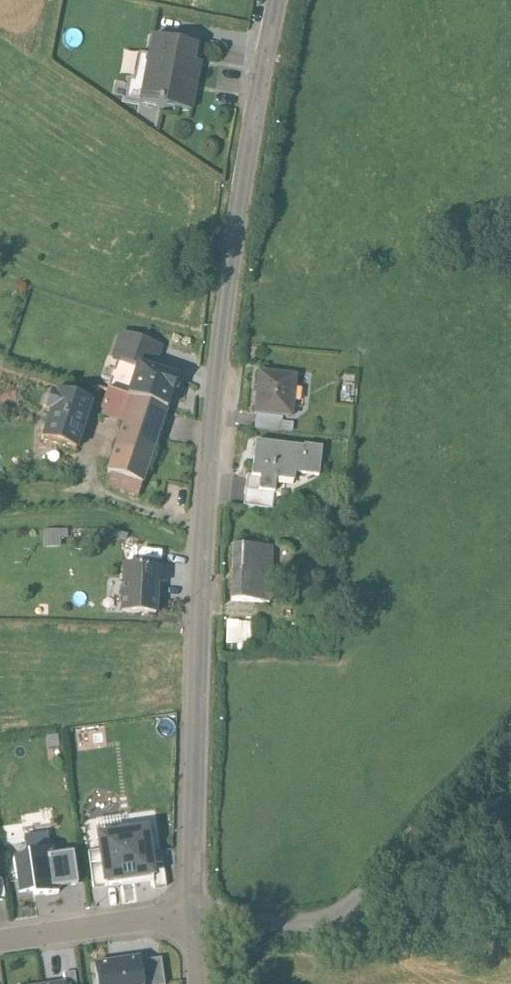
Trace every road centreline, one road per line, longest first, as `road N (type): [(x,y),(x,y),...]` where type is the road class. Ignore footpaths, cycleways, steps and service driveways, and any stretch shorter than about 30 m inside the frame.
road 1 (tertiary): [(275,0),(228,266),(201,545),(193,917)]
road 2 (residential): [(193,917),(290,921),(346,911),(510,734)]
road 3 (residential): [(193,917),(0,937)]

